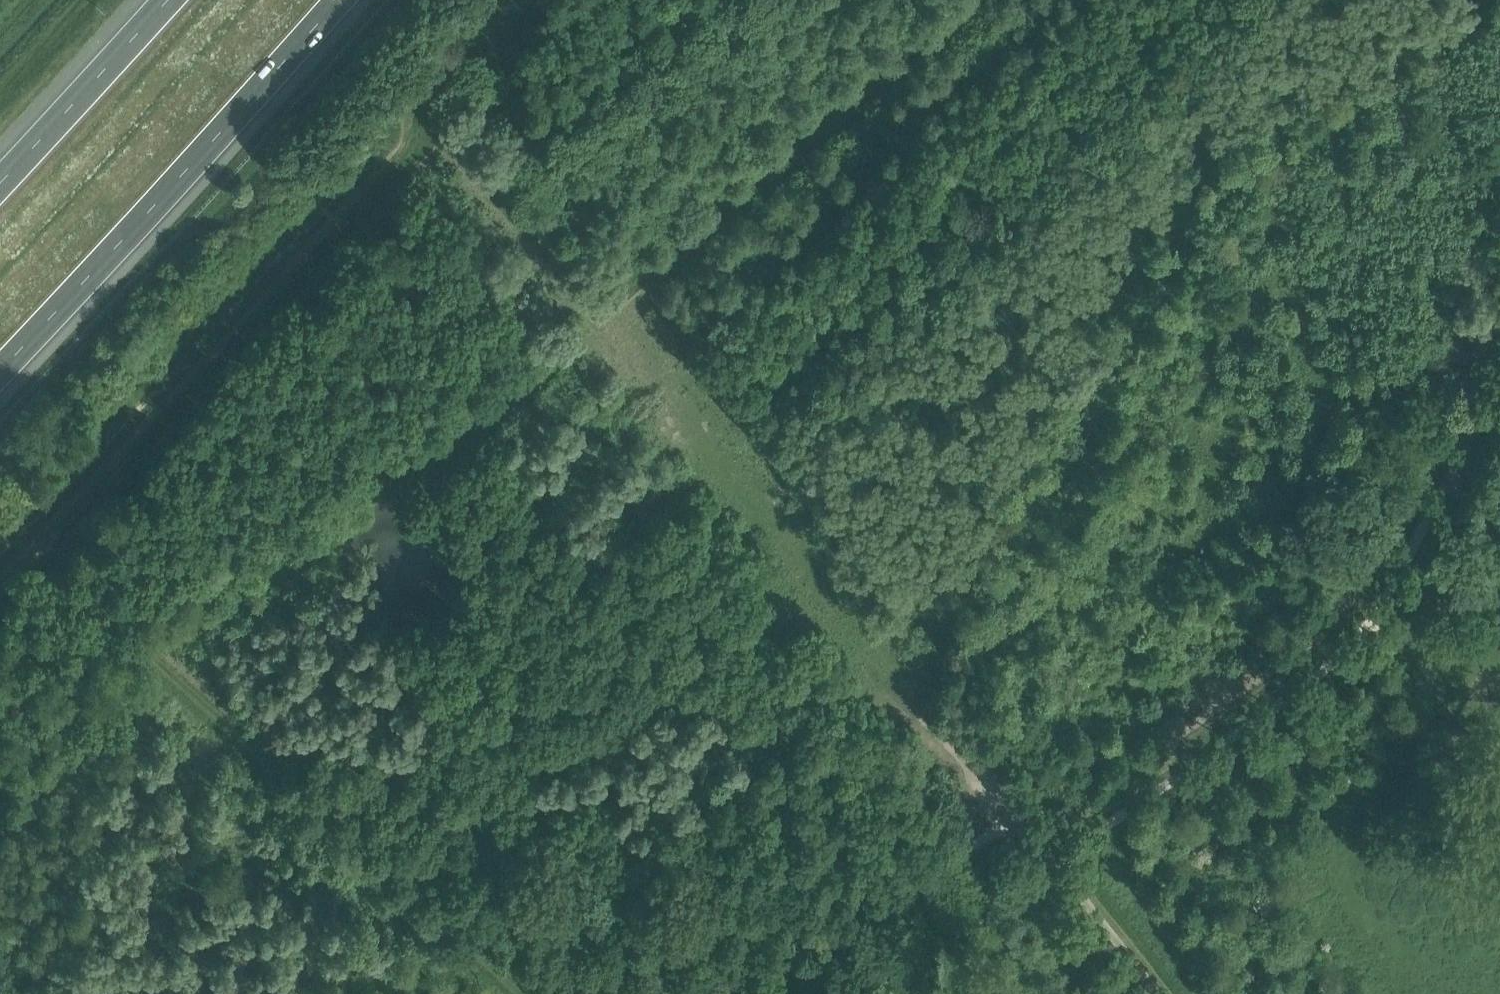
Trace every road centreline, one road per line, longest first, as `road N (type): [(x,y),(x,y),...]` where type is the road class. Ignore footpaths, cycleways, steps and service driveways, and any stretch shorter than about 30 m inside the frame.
road 1 (motorway): [(0,372),(340,0)]
road 2 (motorway): [(169,0),(0,184)]

